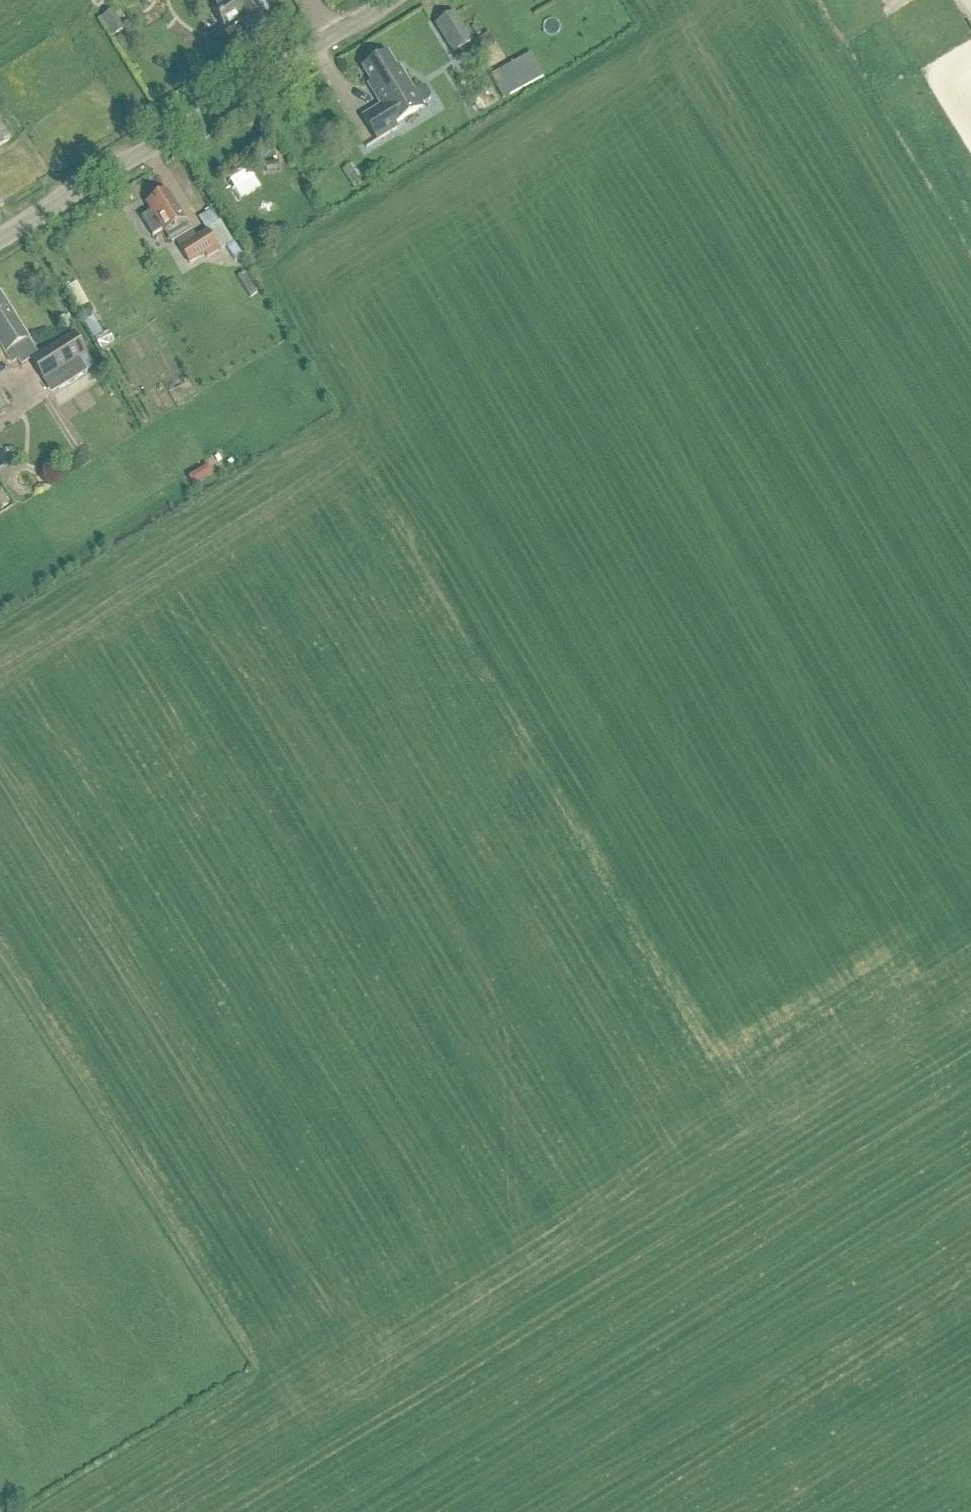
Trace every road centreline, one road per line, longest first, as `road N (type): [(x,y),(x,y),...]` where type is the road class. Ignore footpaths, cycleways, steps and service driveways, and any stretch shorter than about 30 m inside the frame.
road 1 (tertiary): [(0,241),(330,40)]

